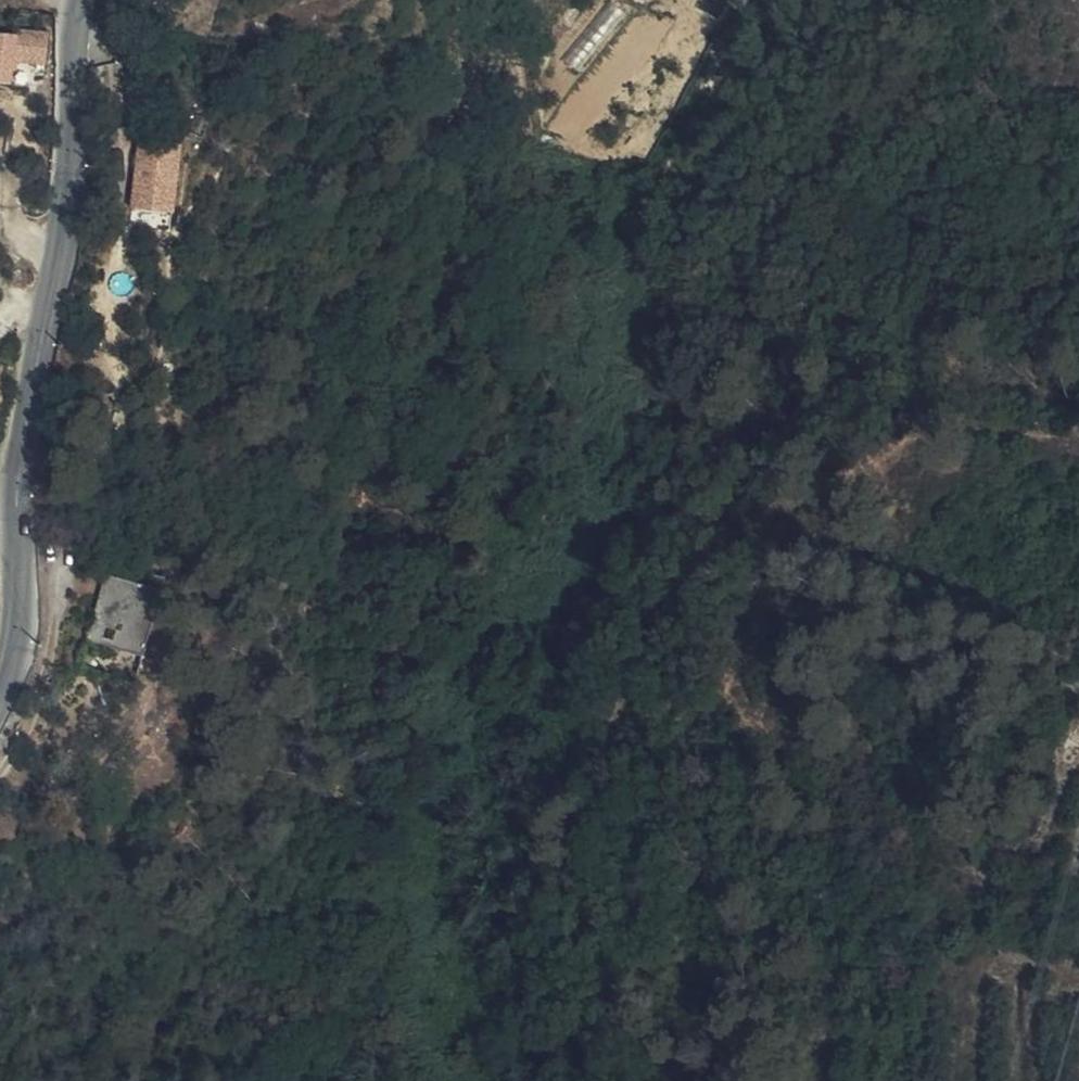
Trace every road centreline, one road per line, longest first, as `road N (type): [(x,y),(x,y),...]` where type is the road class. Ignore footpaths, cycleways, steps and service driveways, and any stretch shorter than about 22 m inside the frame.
road 1 (secondary): [(0,701),(20,620),(20,481),(65,221),(81,0)]

